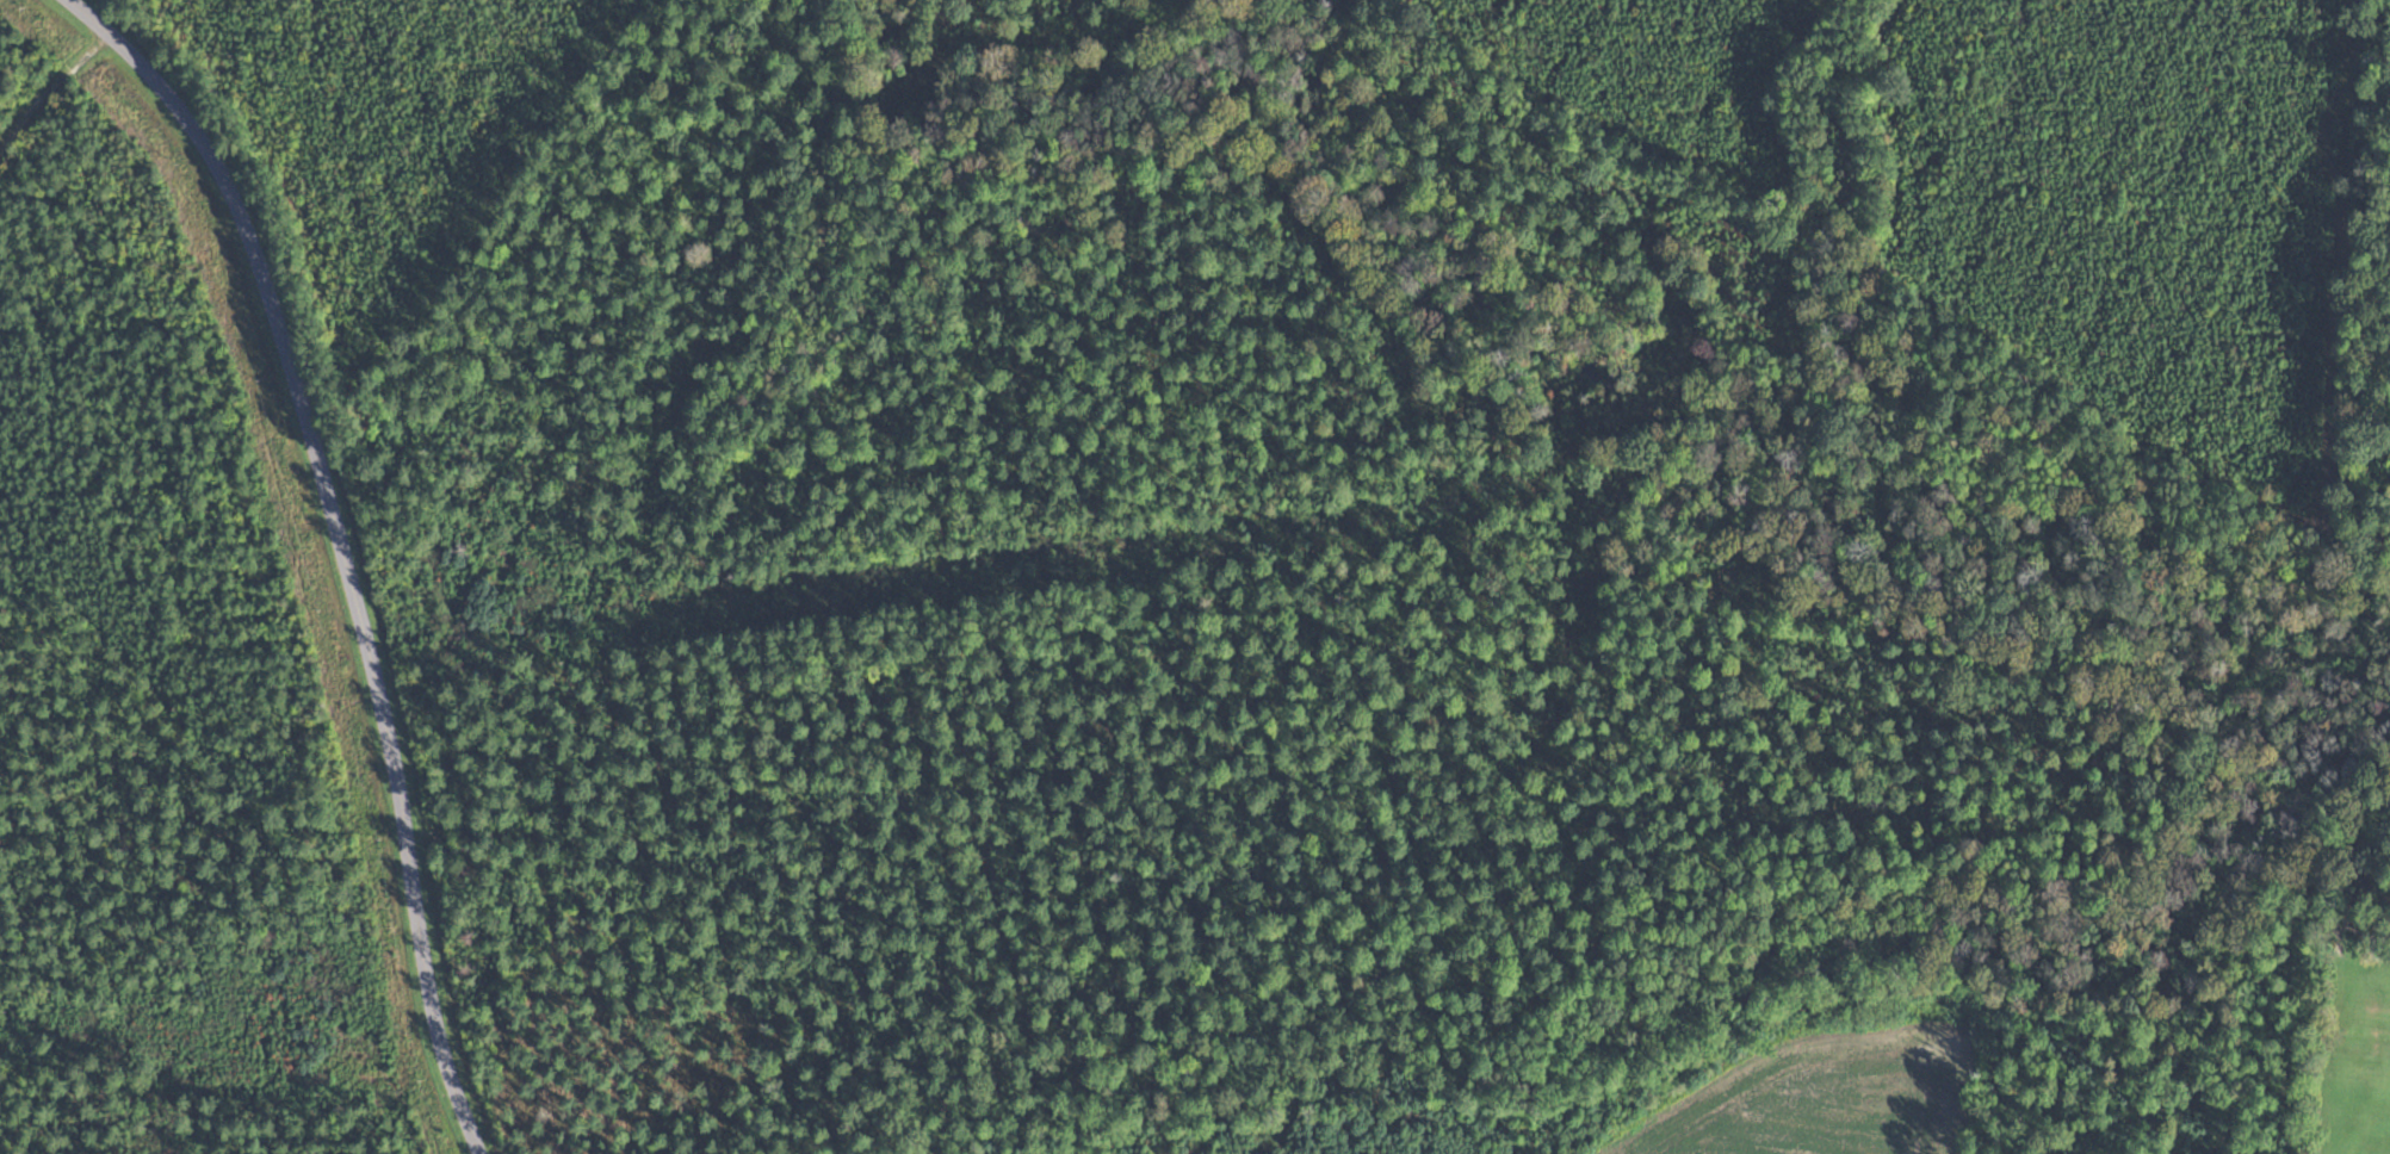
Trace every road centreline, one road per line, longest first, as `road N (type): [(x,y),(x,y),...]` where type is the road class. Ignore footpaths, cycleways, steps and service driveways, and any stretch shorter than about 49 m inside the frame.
road 1 (residential): [(479,1153),(439,1044),(396,771),(348,572),(261,273),(231,196),(194,131),(111,35)]
road 2 (track): [(0,150),(56,80),(111,35)]

